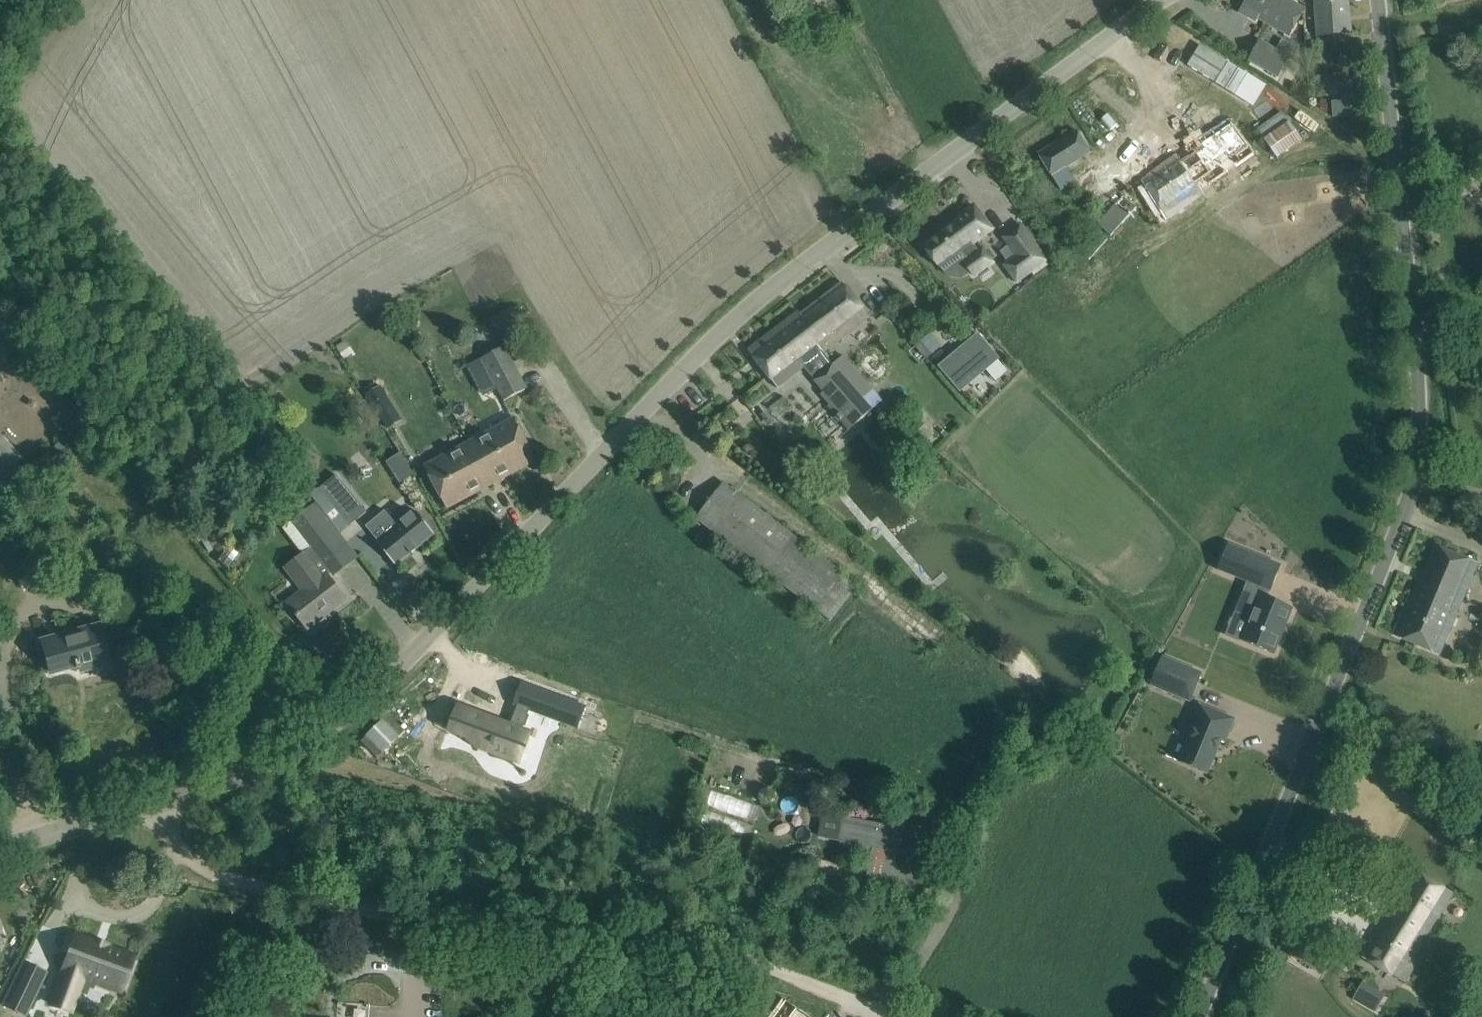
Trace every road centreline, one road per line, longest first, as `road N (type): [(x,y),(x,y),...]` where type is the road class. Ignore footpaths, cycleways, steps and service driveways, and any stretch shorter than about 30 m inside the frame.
road 1 (unclassified): [(158,806),(265,770),(344,716),(392,676),(759,299),(1163,0)]
road 2 (unclassified): [(1379,0),(1419,443),(1407,496),(1197,1016)]
road 3 (unclassified): [(158,806),(181,851),(247,885),(426,922),(704,945),(901,1016)]

